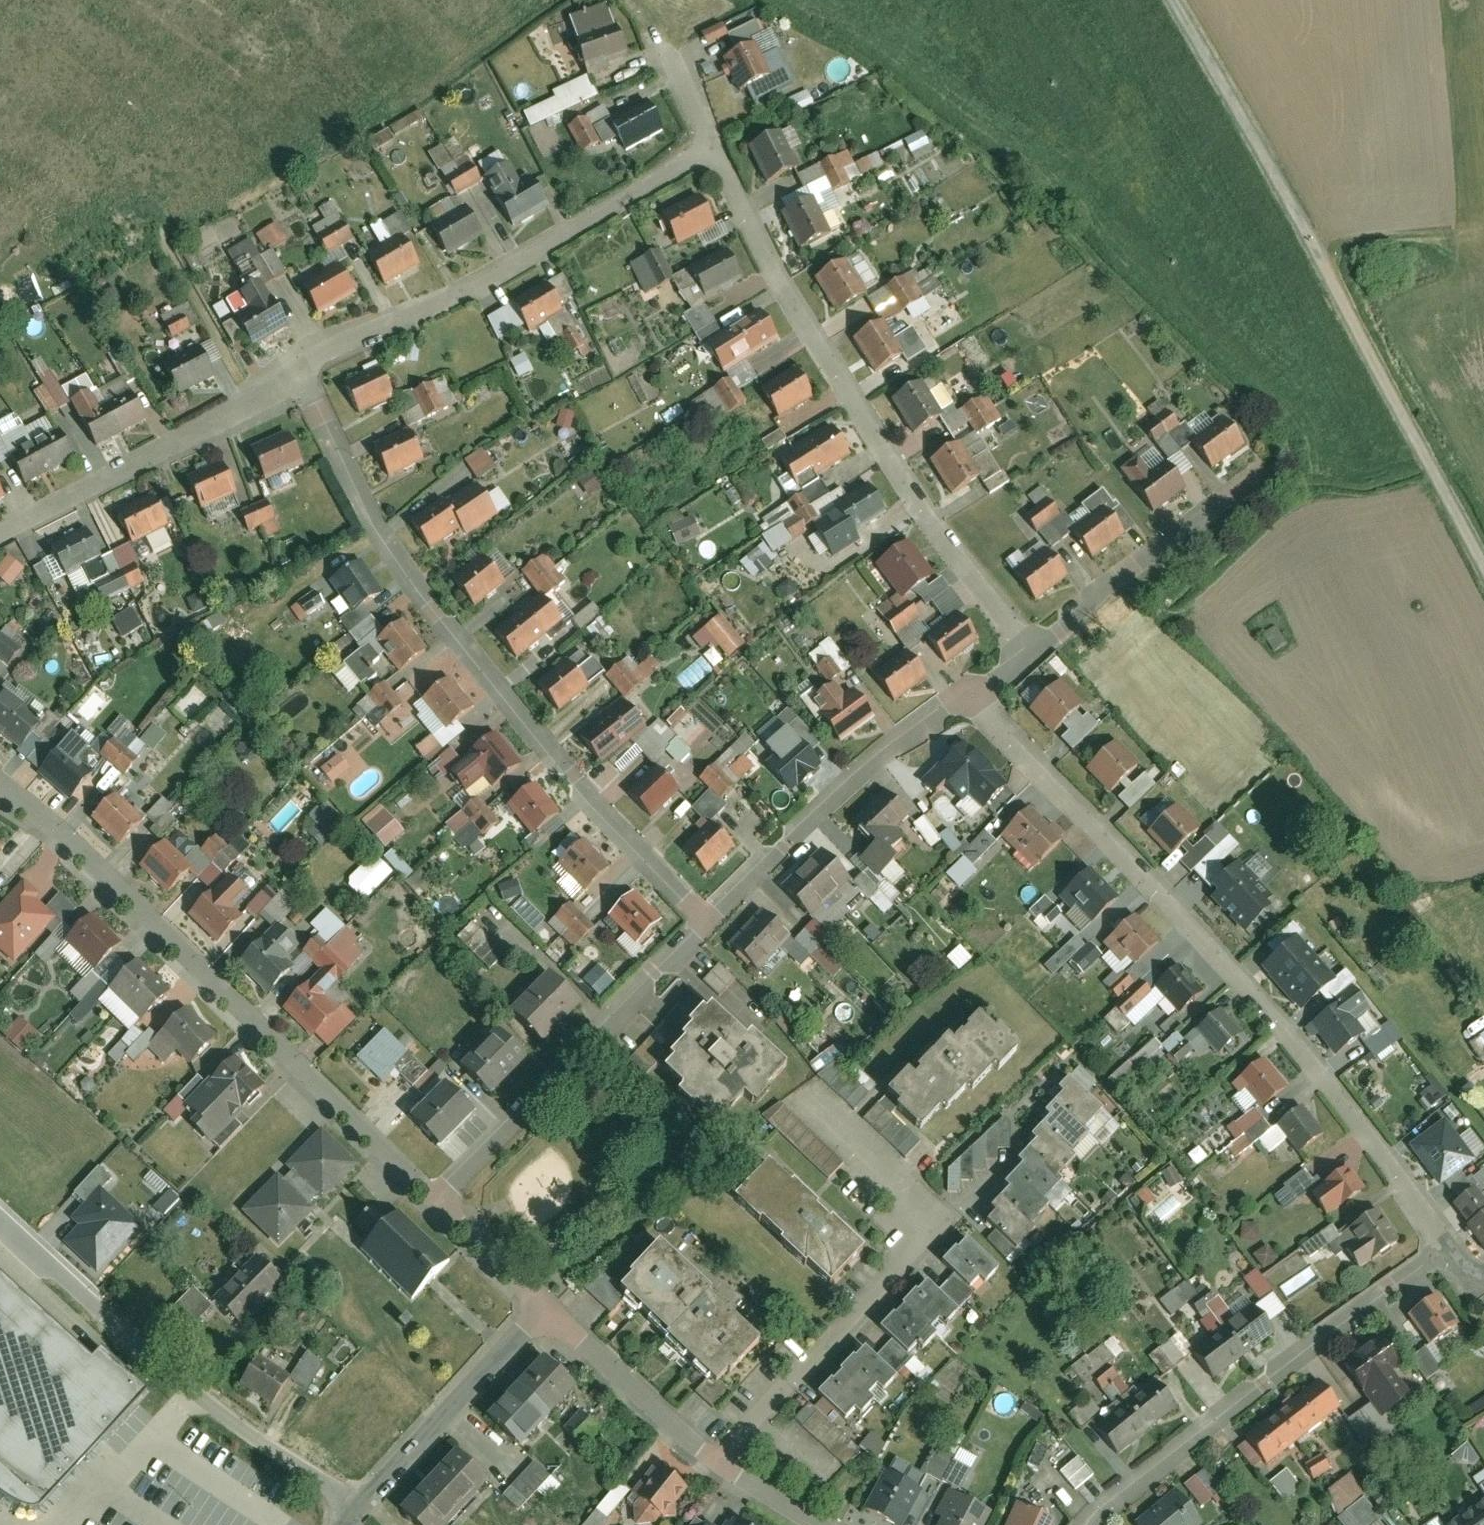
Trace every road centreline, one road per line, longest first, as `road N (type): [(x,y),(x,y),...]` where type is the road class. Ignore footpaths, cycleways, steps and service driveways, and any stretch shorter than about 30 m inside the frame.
road 1 (residential): [(1446,1246),(1331,1087),(1199,932),(971,694)]
road 2 (residential): [(301,369),(356,483),(420,587),(569,768),(711,921)]
road 3 (unclassified): [(1183,0),(1483,553)]
road 4 (residential): [(438,1202),(49,822),(0,789)]
road 5 (residential): [(714,144),(782,282),(911,491),(1032,653)]
road 6 (residential): [(802,1104),(936,1227),(714,1463)]
road 7 (residential): [(301,369),(463,293),(714,144)]
road 8 (residential): [(364,1508),(0,1221)]
road 9 (residential): [(1087,1524),(1446,1246)]
road 10 (residential): [(711,921),(438,1202)]
road 11 (residential): [(0,539),(301,369)]
road 12 (residential): [(971,694),(855,783),(711,921)]
road 13 (residential): [(1260,466),(1032,653)]
road 14 (residential): [(540,1302),(364,1508)]
road 15 (residential): [(714,1463),(540,1302)]
road 16 (residential): [(540,1302),(438,1202)]
road 17 (residential): [(661,33),(714,144)]

